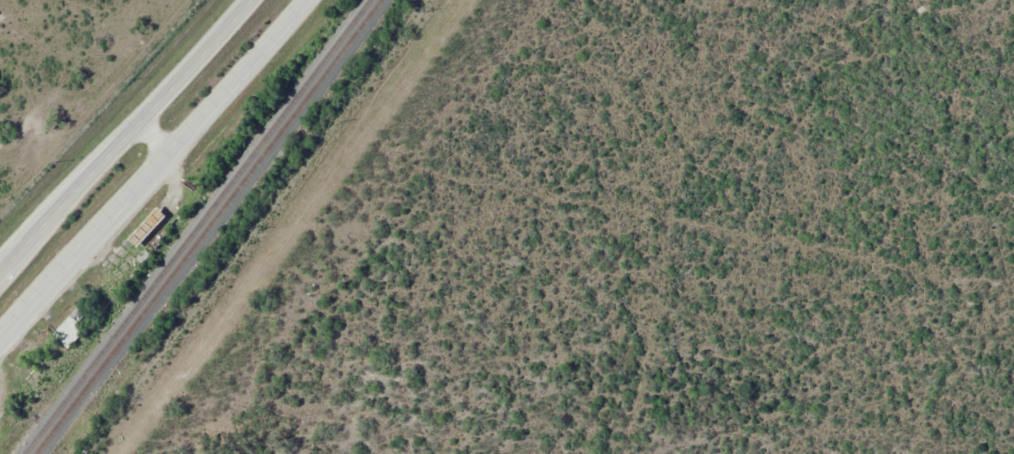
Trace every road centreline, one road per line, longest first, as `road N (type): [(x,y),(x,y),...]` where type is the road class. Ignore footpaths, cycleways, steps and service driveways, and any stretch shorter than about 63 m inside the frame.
road 1 (trunk): [(0,342),(312,0)]
road 2 (trunk): [(248,0),(0,276)]

